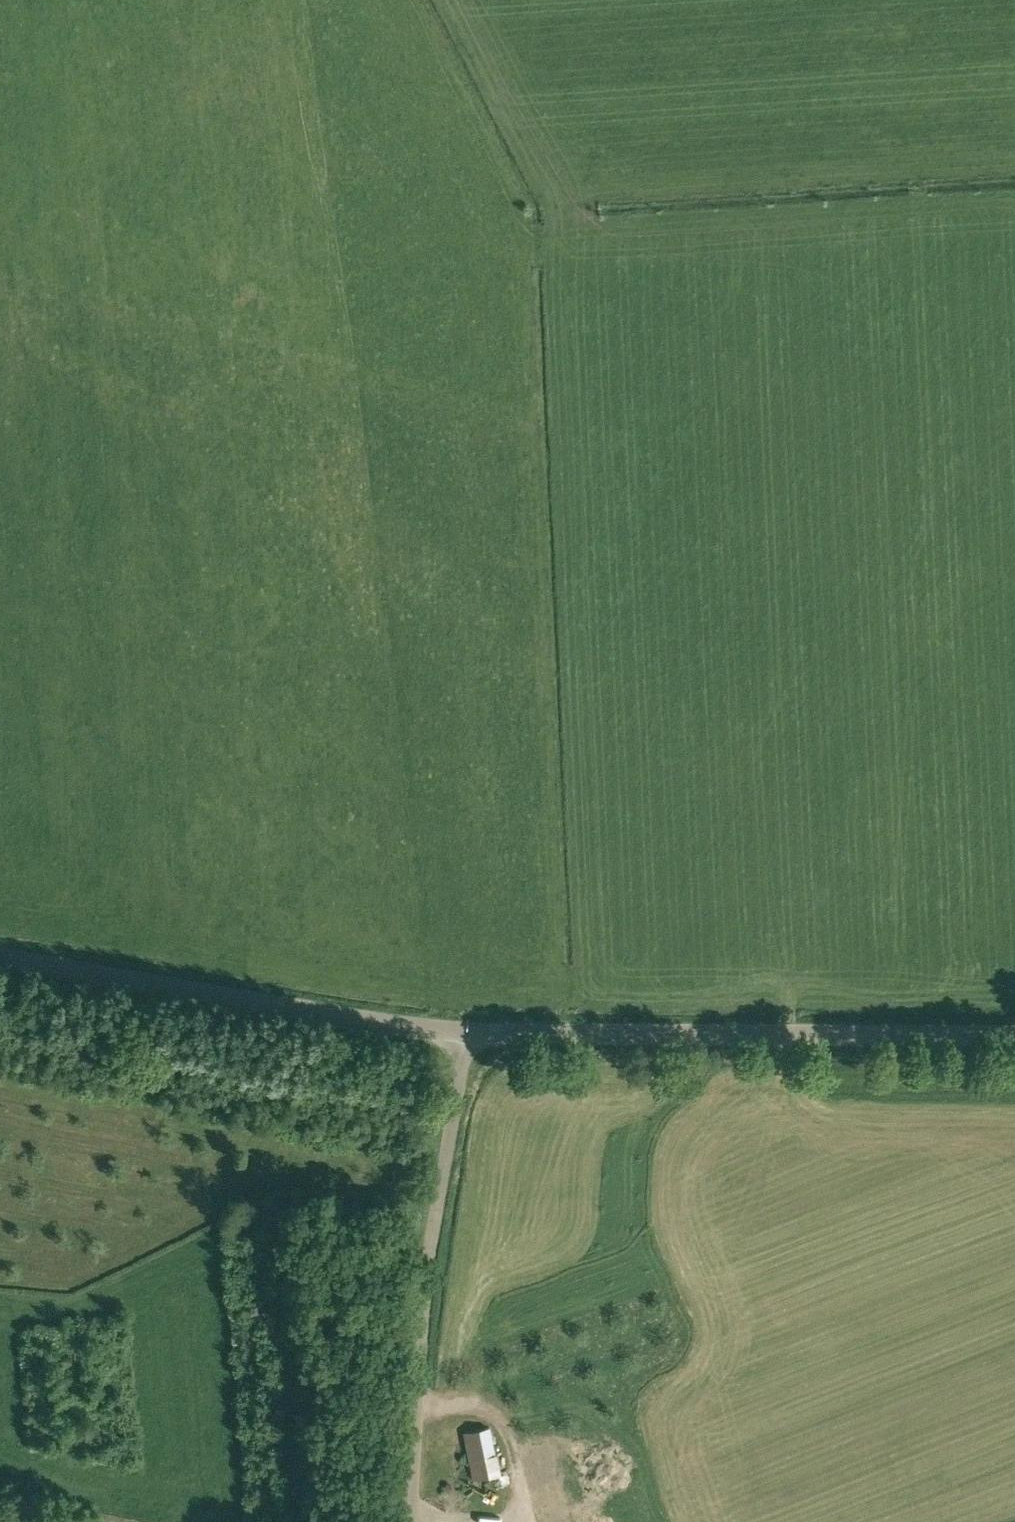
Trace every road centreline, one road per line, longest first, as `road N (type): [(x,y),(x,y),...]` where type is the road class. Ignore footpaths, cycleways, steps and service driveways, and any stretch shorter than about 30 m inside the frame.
road 1 (tertiary): [(1014,1038),(463,1031)]
road 2 (unclassified): [(412,1521),(425,1315),(463,1031)]
road 3 (tertiary): [(463,1031),(0,954)]

